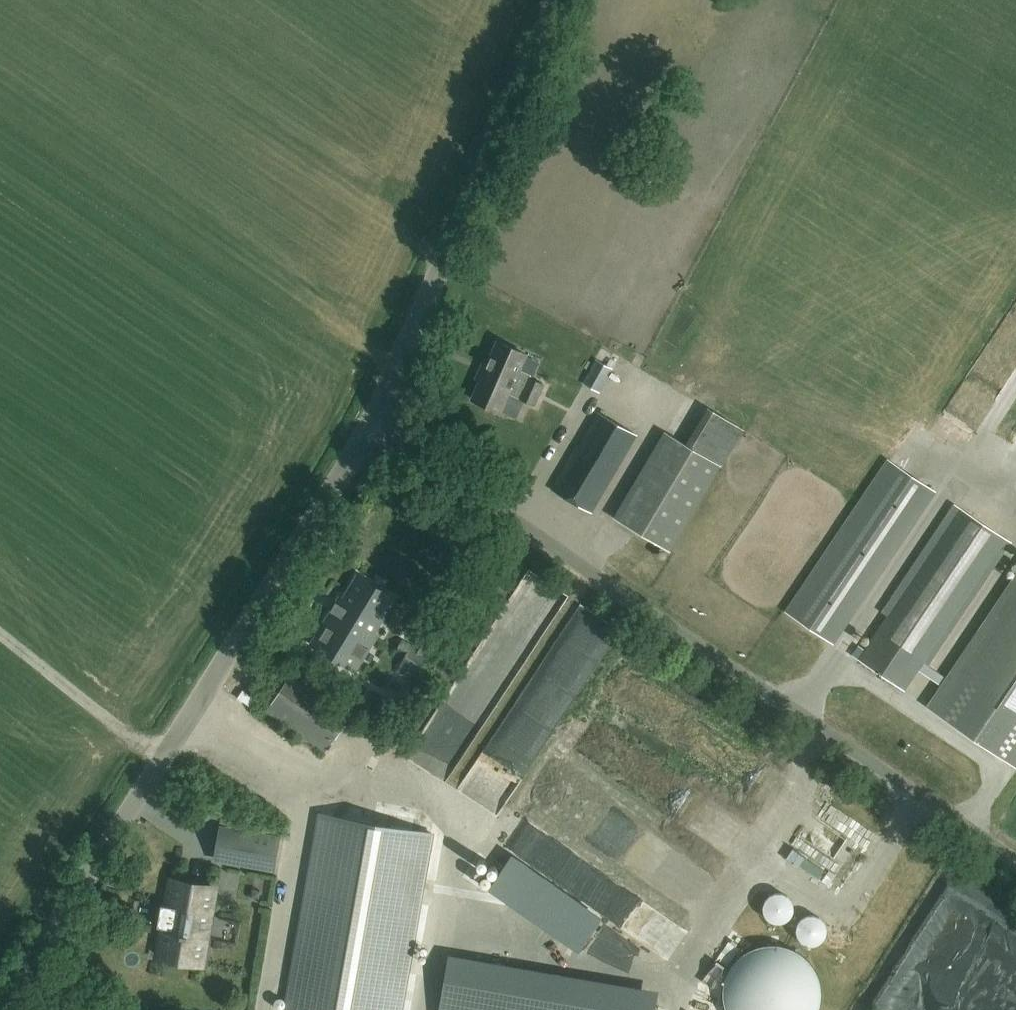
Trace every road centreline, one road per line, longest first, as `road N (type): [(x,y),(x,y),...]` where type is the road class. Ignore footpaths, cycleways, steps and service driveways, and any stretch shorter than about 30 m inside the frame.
road 1 (unclassified): [(1015,861),(368,424)]
road 2 (unclassified): [(1,1009),(368,424)]
road 3 (unclassified): [(368,424),(554,0)]

